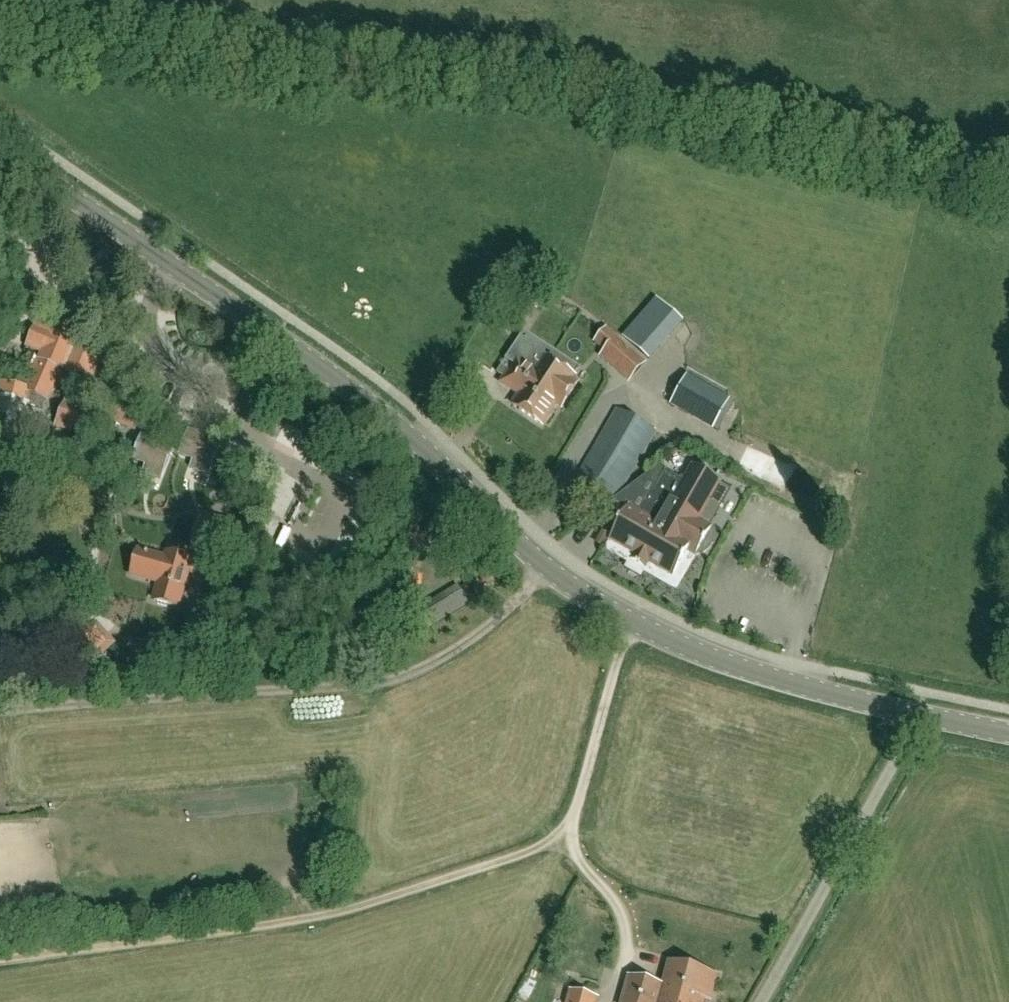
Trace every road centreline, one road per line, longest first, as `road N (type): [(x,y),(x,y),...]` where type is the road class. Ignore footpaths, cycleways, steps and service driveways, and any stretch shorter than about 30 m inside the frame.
road 1 (secondary): [(917,715),(786,682),(630,623),(501,532),(368,403),(0,149)]
road 2 (track): [(630,623),(574,823),(547,846),(297,922),(0,961)]
road 3 (track): [(546,569),(464,645),(391,683),(0,712)]
road 4 (unclassified): [(917,715),(761,1001)]
road 5 (track): [(574,823),(578,857),(627,920),(613,1001)]

